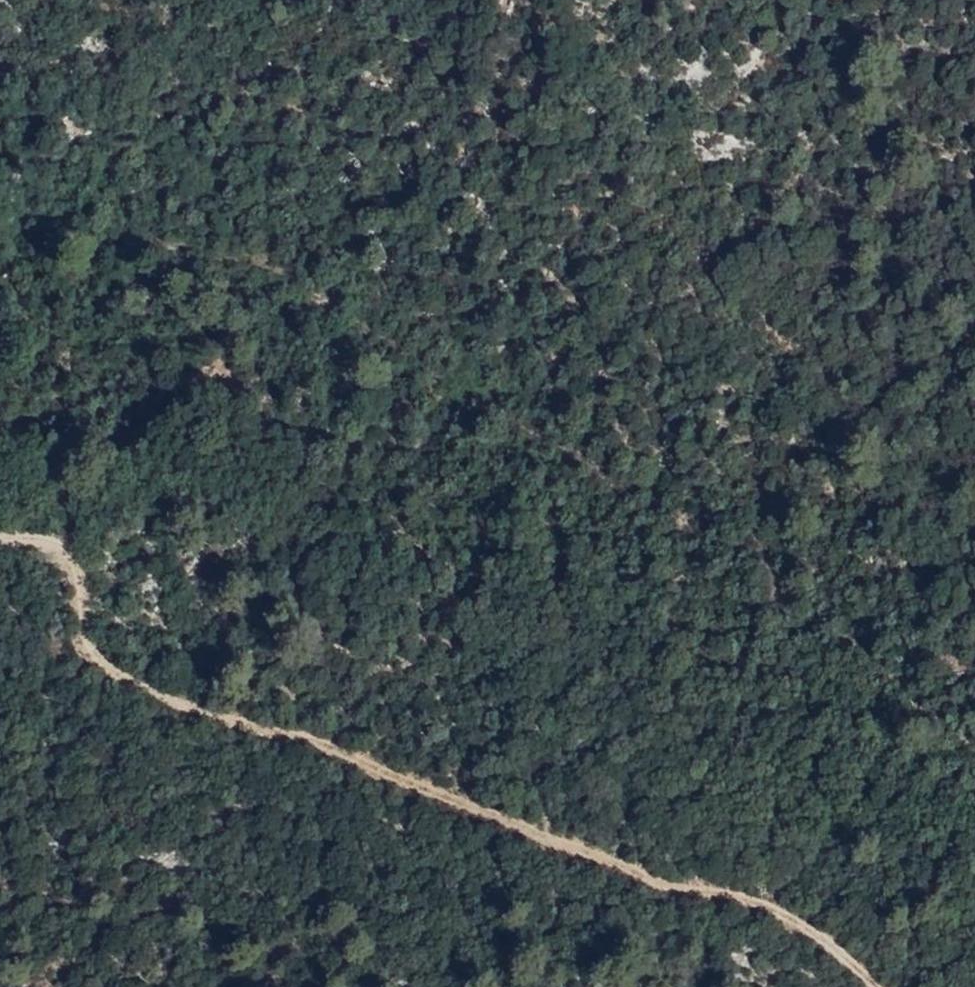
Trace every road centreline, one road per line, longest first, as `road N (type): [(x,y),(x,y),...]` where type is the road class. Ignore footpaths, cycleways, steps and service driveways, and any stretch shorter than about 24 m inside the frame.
road 1 (track): [(0,537),(60,552),(116,667),(199,710),(402,781),(631,879),(732,893),(789,913),(875,986)]

